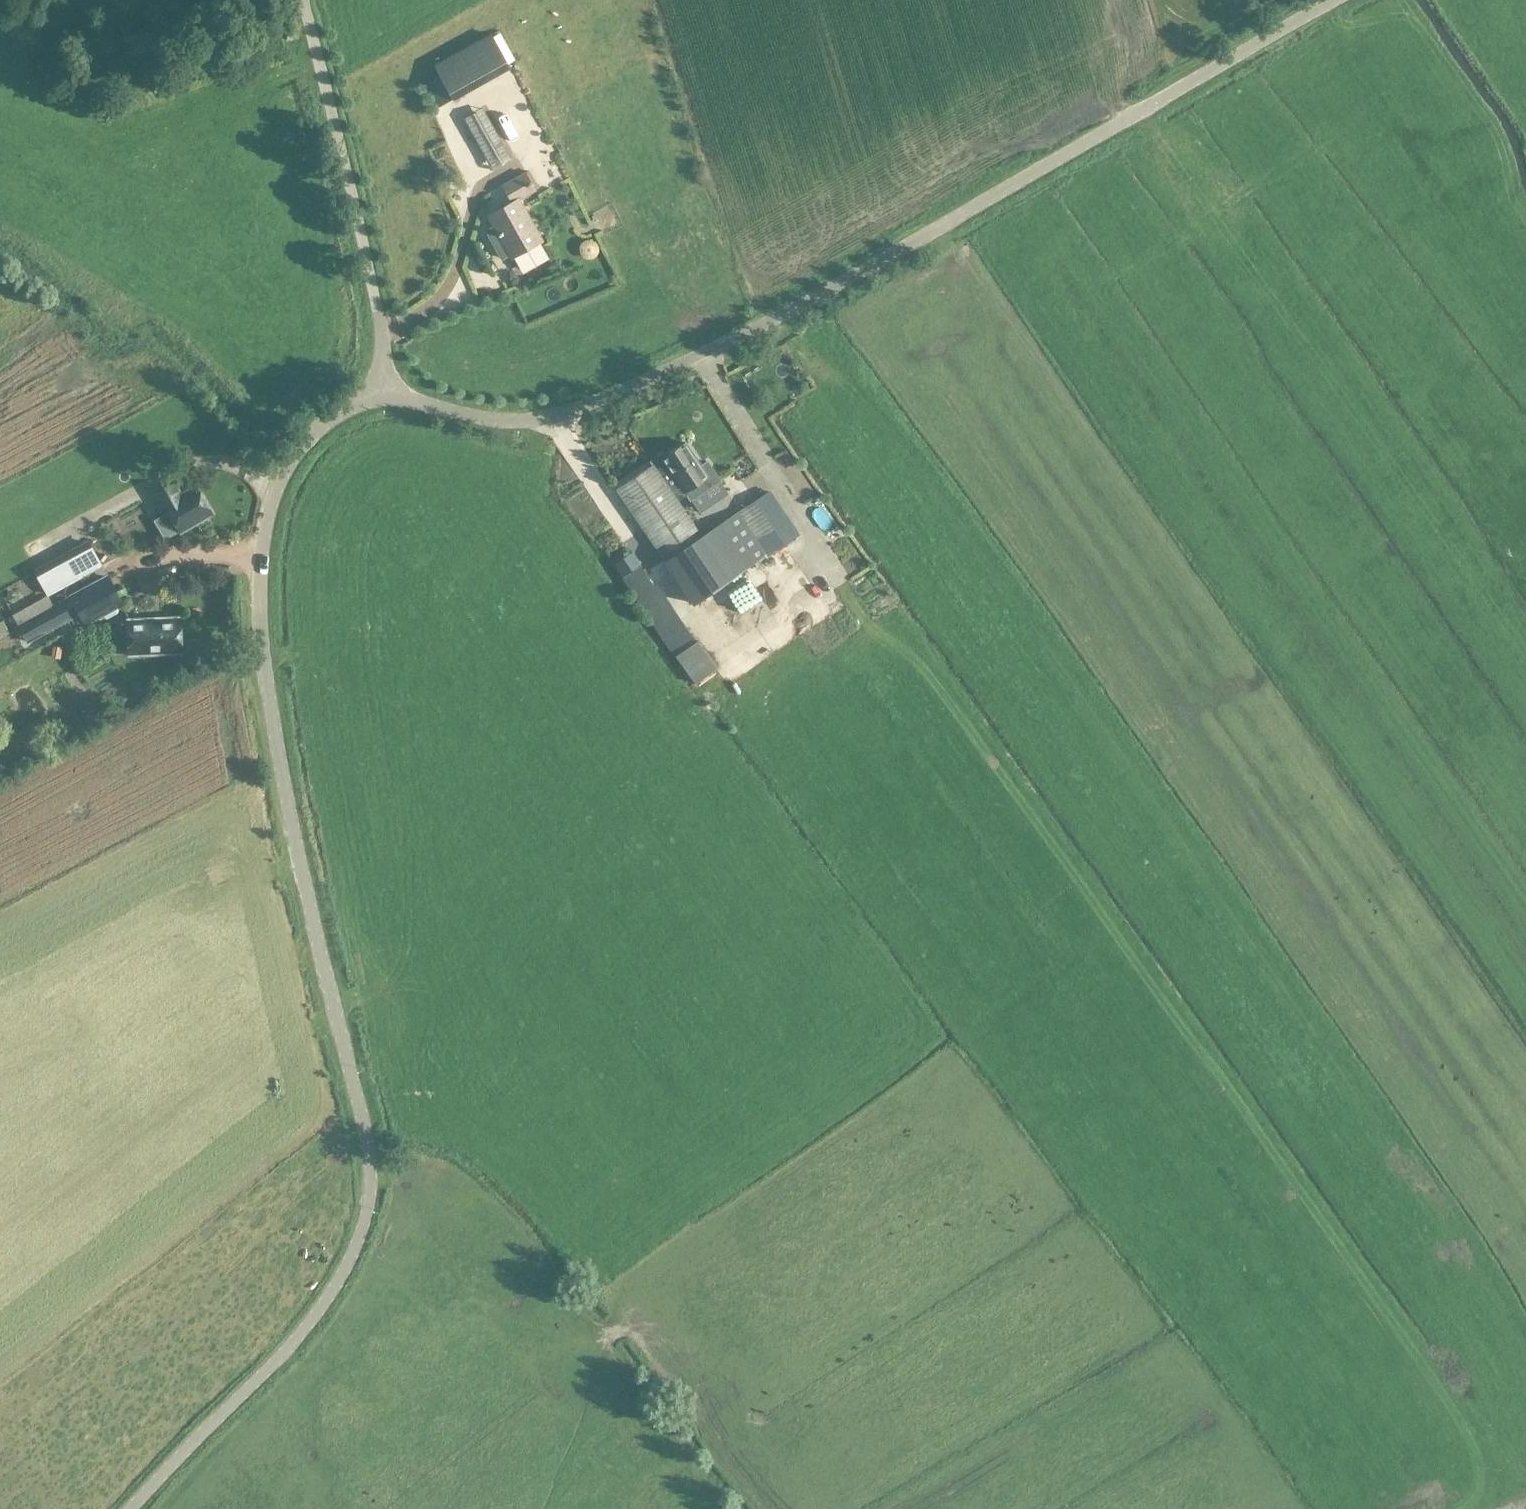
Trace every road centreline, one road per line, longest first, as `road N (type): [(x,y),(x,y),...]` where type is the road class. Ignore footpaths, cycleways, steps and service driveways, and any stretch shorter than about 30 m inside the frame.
road 1 (unclassified): [(122,1508),(293,1340),(355,1251),(368,1180),(365,1140),(282,773),(262,585),(293,456),(338,412),(392,385)]
road 2 (unclassified): [(392,385),(412,402),(507,422),(546,418),(631,386),(753,328),(1328,0)]
road 3 (unclassified): [(392,385),(303,0)]
road 4 (track): [(0,120),(112,134),(322,72)]

